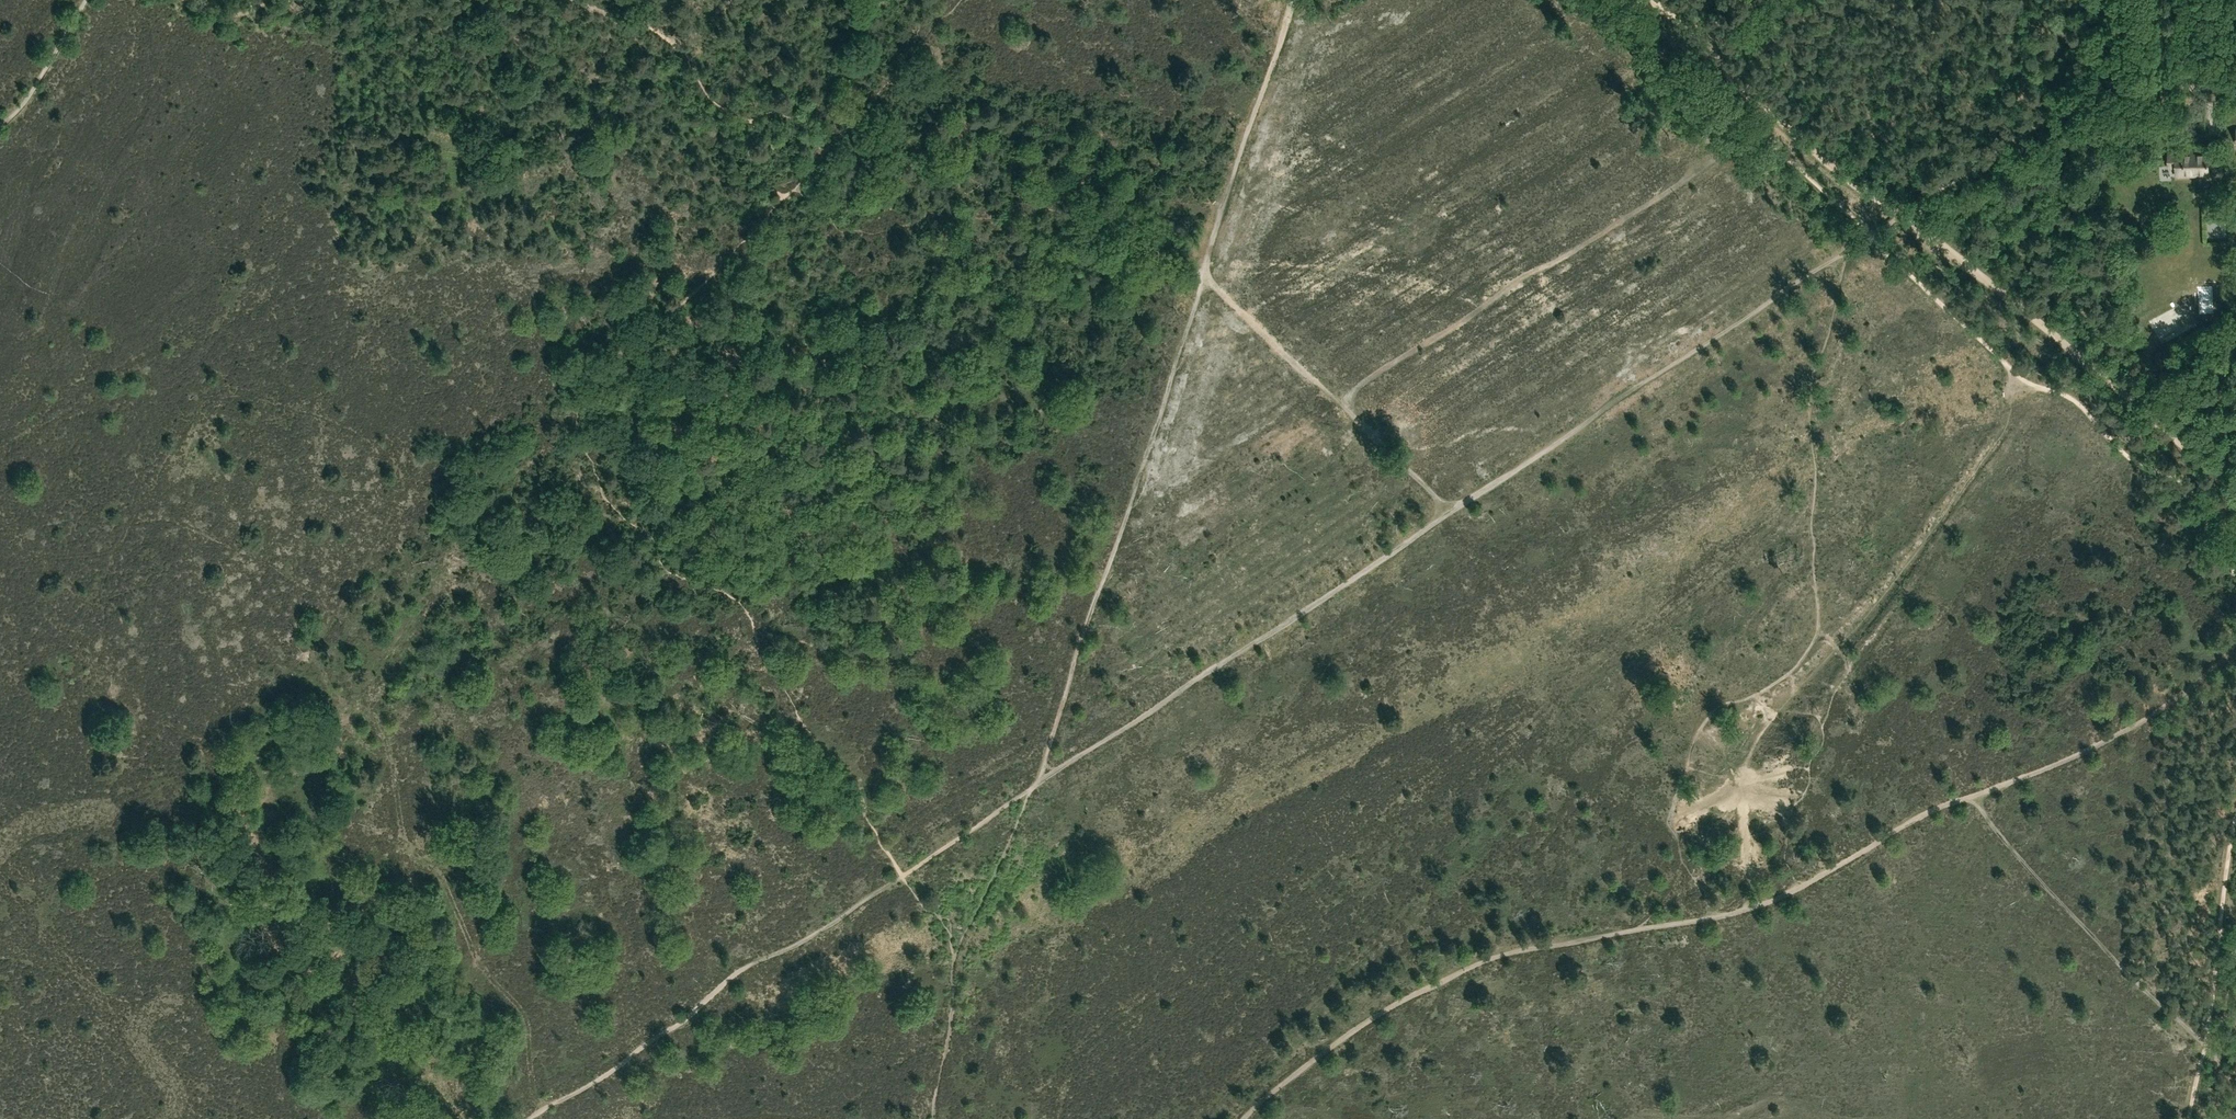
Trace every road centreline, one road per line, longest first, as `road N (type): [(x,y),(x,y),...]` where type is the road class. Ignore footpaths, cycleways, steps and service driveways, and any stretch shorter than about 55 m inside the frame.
road 1 (track): [(1901,215),(2235,489)]
road 2 (track): [(1901,215),(2080,103),(2235,85)]
road 3 (track): [(1650,0),(1775,113)]
road 4 (track): [(1775,113),(1901,215)]

